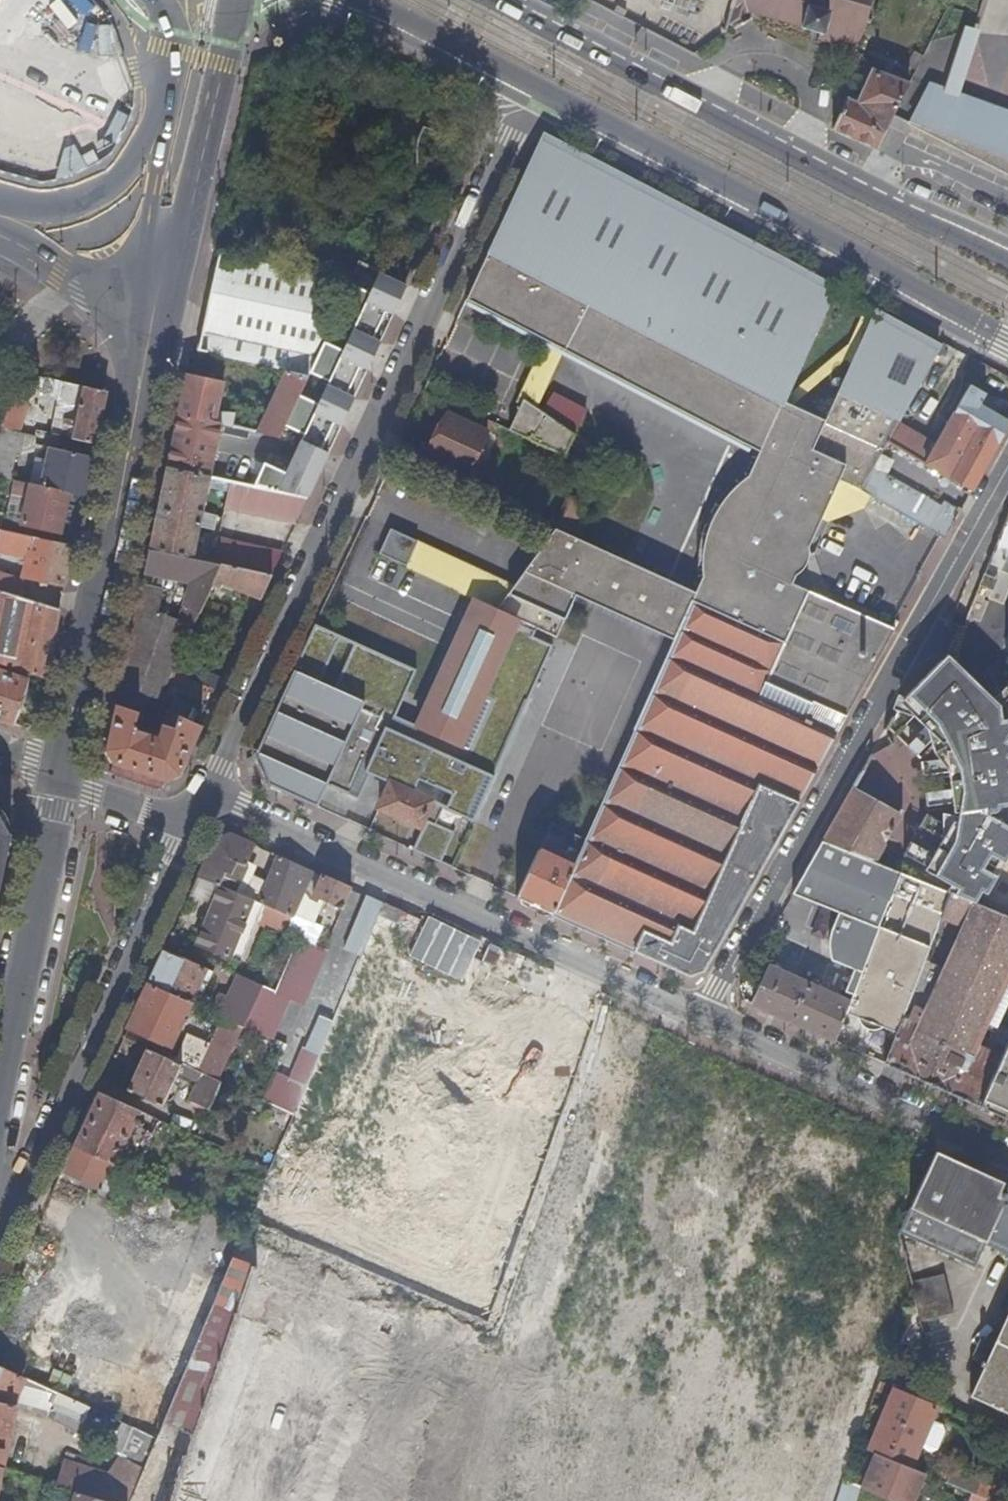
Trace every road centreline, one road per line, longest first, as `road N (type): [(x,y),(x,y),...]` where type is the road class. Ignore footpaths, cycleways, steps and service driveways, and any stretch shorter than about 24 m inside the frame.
road 1 (residential): [(202,795),(534,84)]
road 2 (residential): [(1007,466),(699,1019)]
road 3 (primary): [(1007,262),(497,0)]
road 4 (residential): [(202,795),(699,1019)]
road 5 (primary): [(534,84),(1007,335)]
road 6 (residential): [(699,1019),(535,1500)]
road 7 (primary): [(55,773),(156,300)]
road 8 (residential): [(0,1188),(29,1174),(187,827)]
road 9 (residential): [(699,1019),(1007,1162)]
road 10 (primary): [(0,1100),(55,773)]
road 11 (primary): [(156,300),(199,176),(238,0)]
road 12 (primary): [(346,0),(534,84)]
road 13 (secondary): [(157,138),(125,173),(88,196),(0,207)]
road 14 (secondary): [(0,229),(61,270),(156,300)]
road 15 (primary): [(157,138),(156,300)]
road 16 (residential): [(55,773),(187,827)]
road 17 (primary): [(149,0),(164,84),(157,138)]

